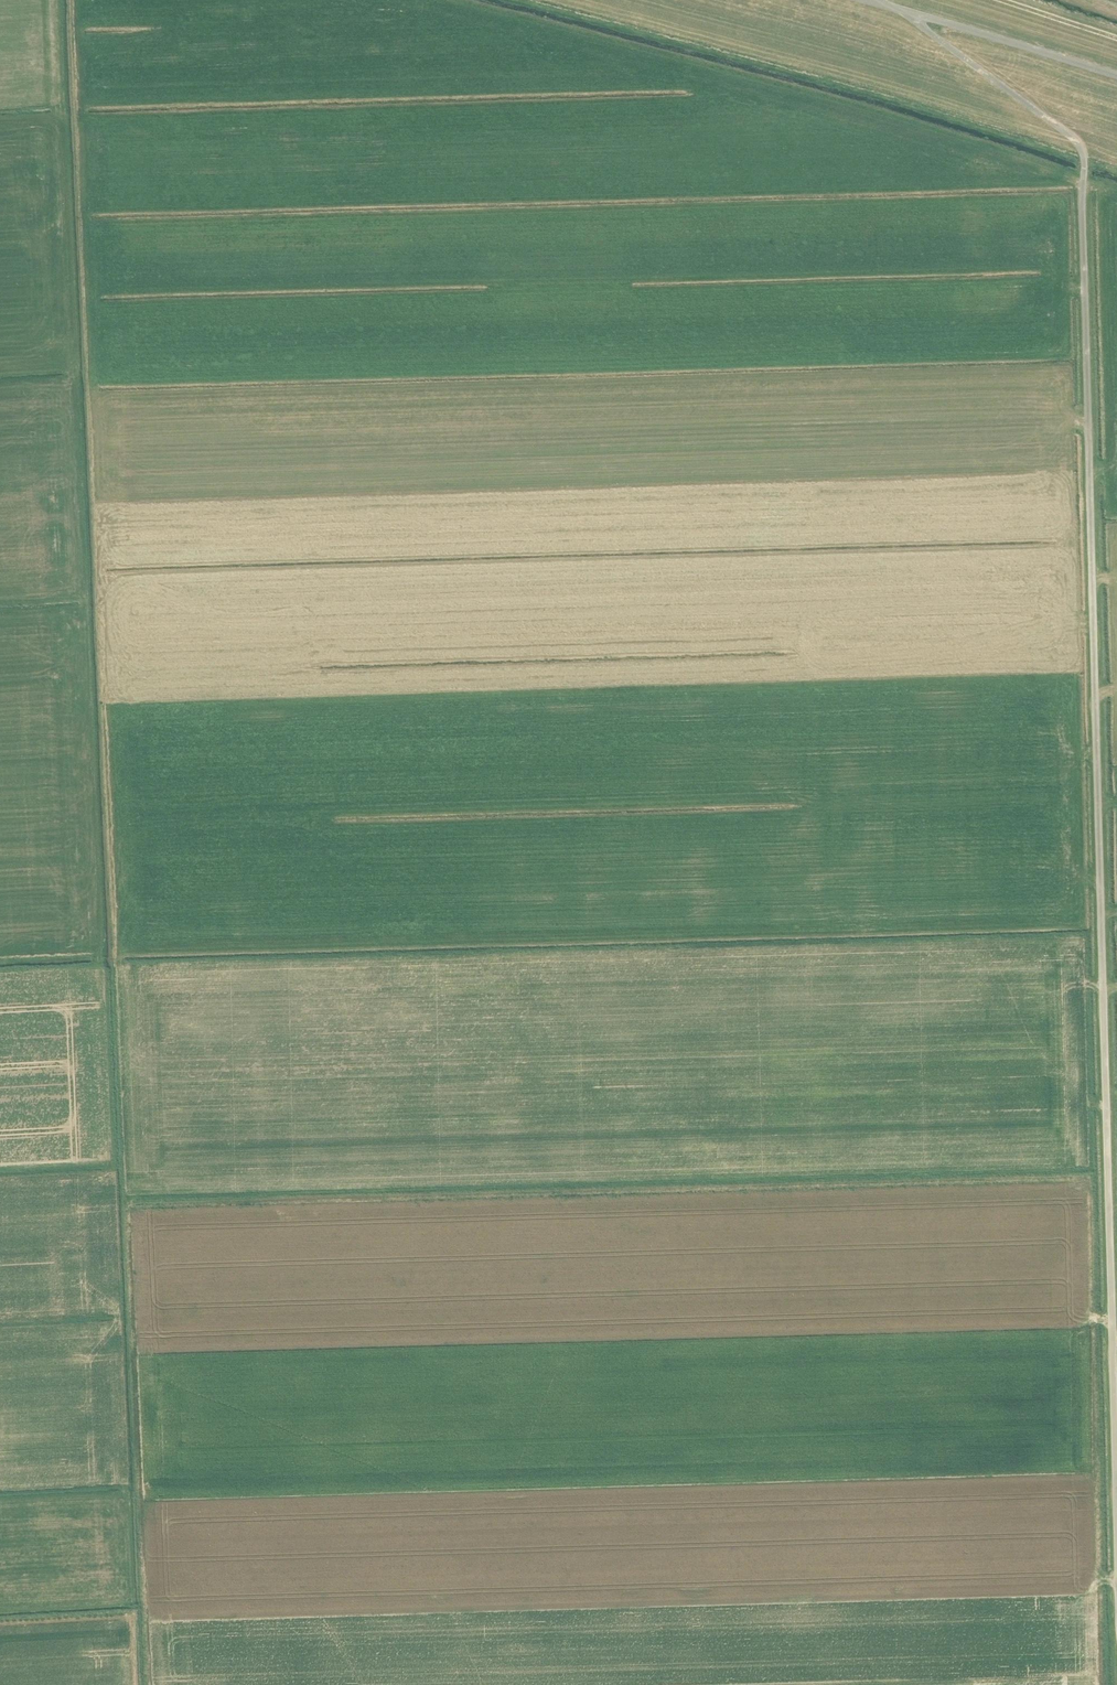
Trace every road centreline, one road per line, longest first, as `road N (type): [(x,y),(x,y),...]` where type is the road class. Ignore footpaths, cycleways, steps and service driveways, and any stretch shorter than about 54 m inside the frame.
road 1 (unclassified): [(1116,1500),(1083,159),(1076,135),(887,0)]

